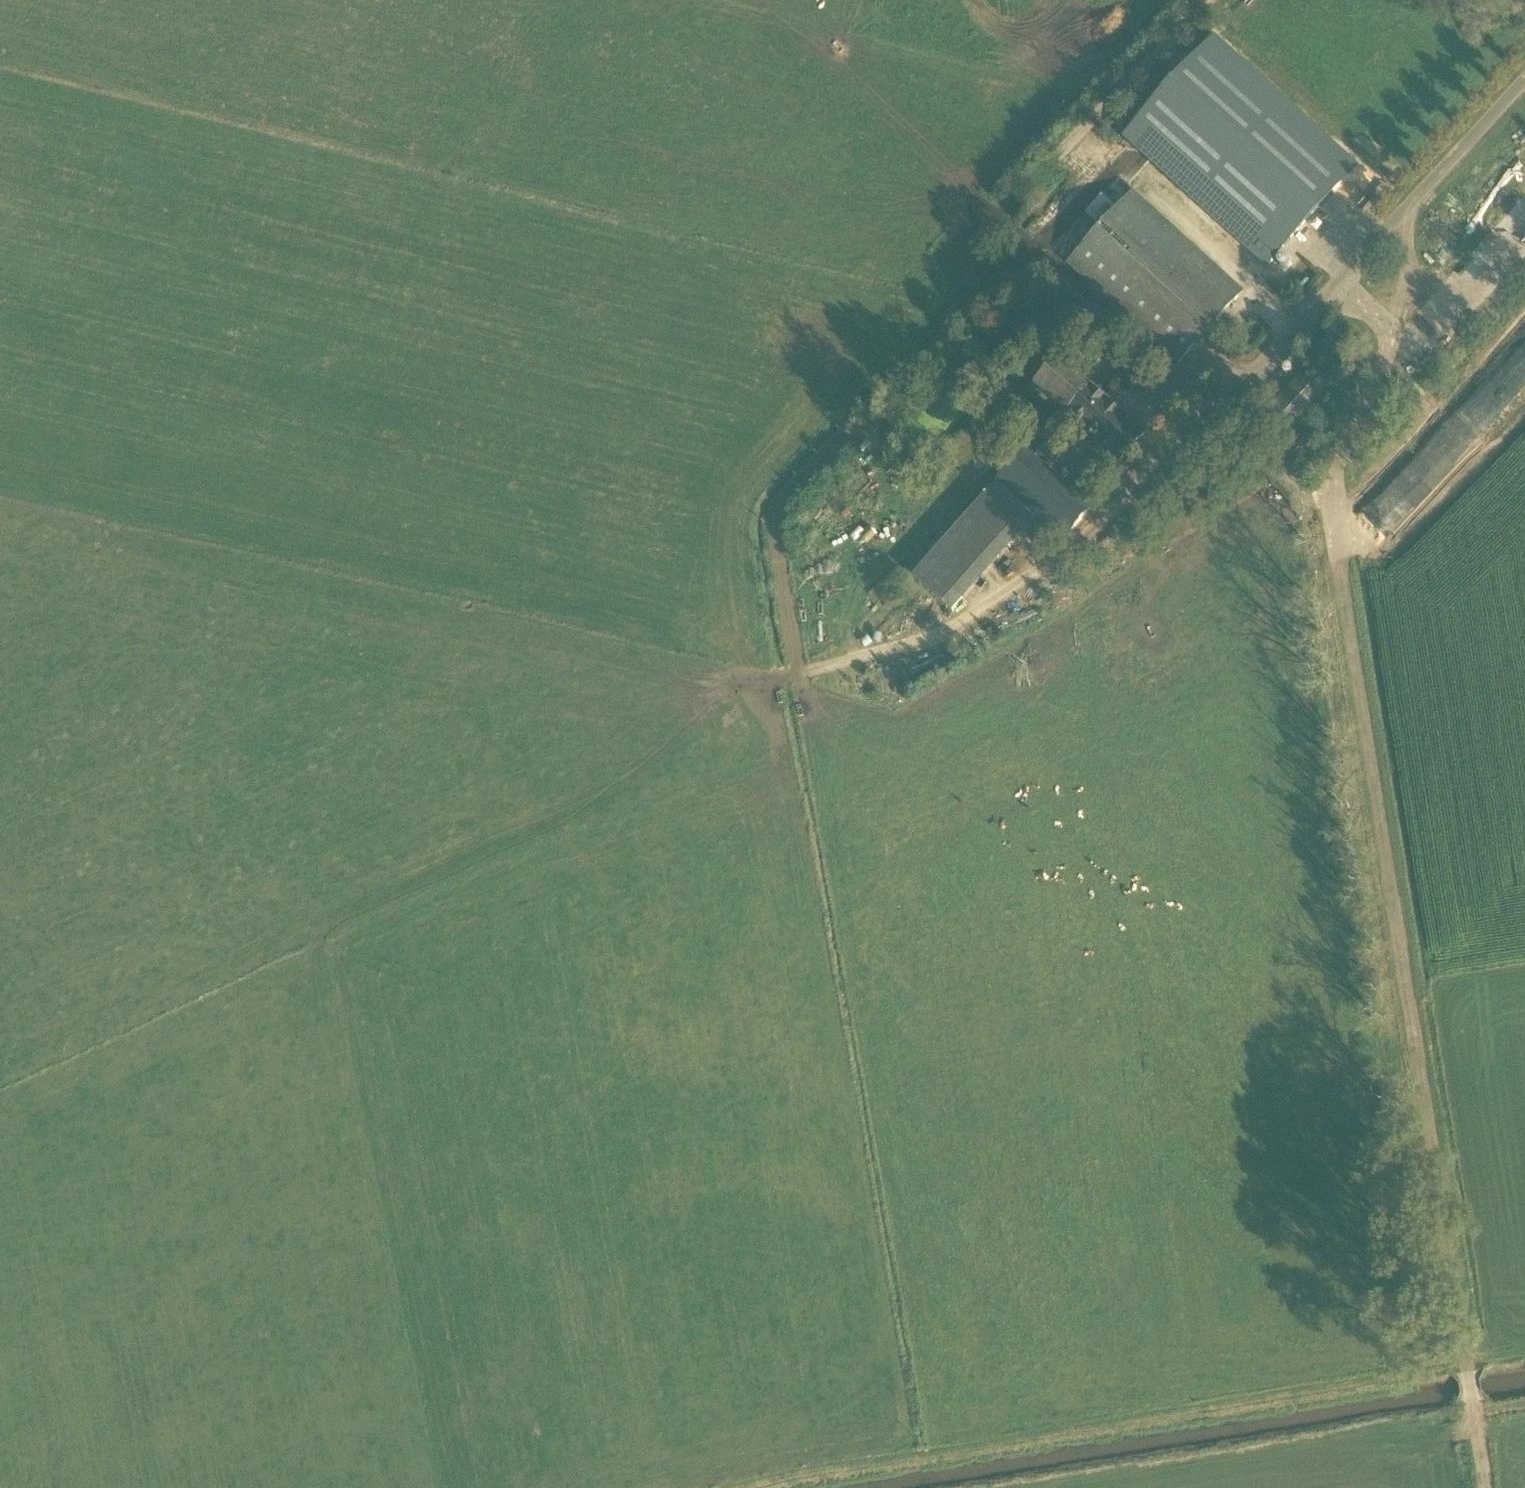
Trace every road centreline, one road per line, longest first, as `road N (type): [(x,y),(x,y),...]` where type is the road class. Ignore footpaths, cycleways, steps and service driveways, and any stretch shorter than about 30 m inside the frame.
road 1 (track): [(1471,1405),(1327,498),(1331,464),(1390,335),(1339,286)]
road 2 (track): [(747,1487),(1524,1356)]
road 3 (unclassified): [(1240,385),(1524,99)]

